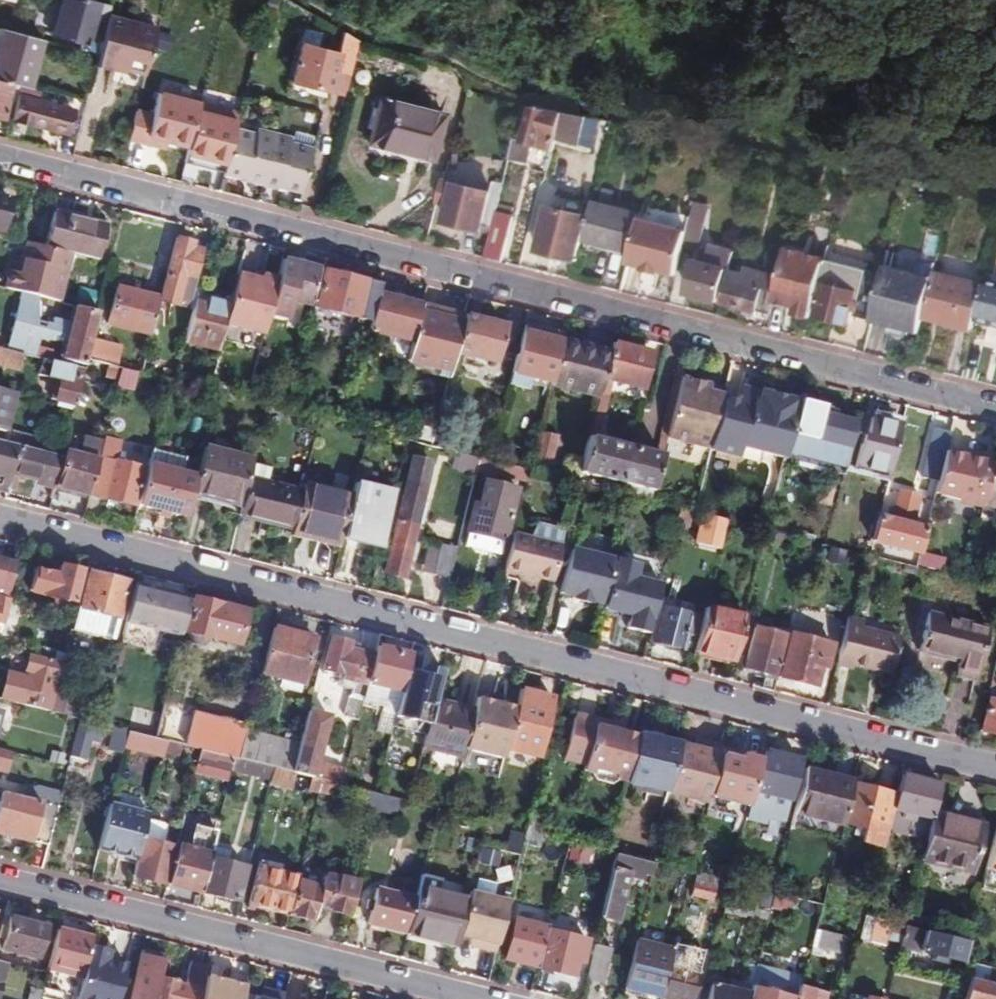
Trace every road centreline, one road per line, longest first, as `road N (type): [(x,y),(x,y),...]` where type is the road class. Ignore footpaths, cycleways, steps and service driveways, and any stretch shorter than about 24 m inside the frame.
road 1 (residential): [(995,406),(0,155)]
road 2 (residential): [(0,520),(995,769)]
road 3 (residential): [(0,881),(474,998)]

